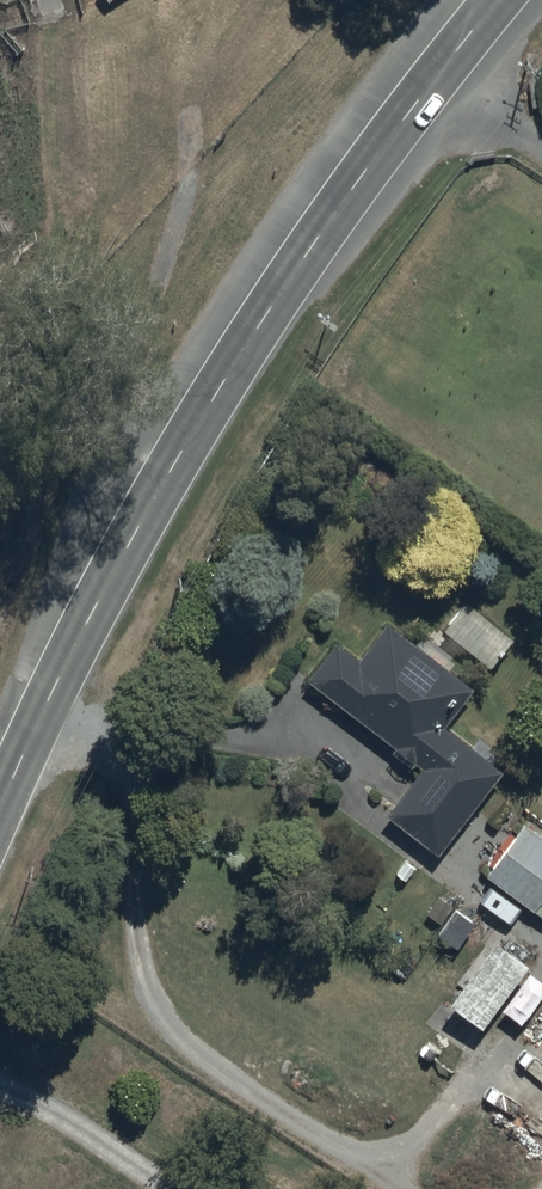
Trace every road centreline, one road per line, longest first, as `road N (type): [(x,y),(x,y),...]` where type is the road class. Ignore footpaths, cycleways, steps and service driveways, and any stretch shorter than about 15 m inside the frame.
road 1 (tertiary): [(437,72),(332,209),(182,449),(37,708),(0,807)]
road 2 (track): [(229,0),(203,43),(175,215),(101,405),(86,480),(87,619)]
road 3 (residential): [(541,141),(437,72)]

